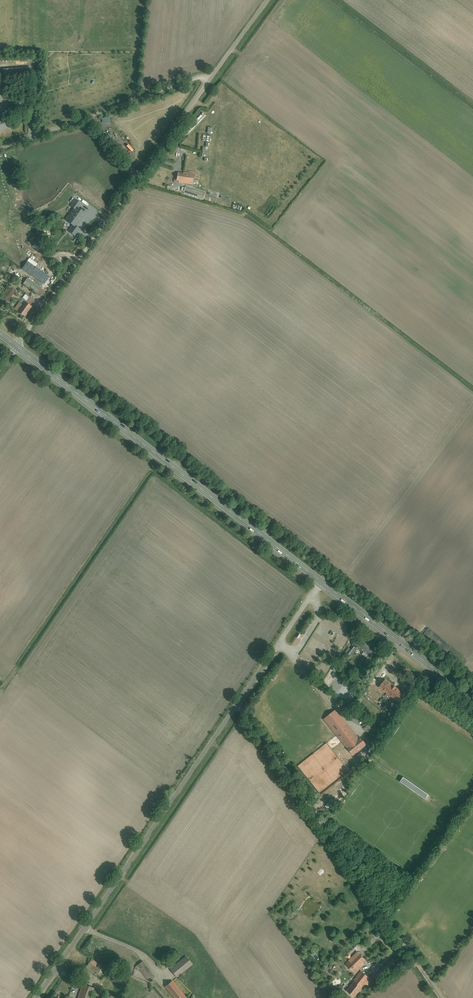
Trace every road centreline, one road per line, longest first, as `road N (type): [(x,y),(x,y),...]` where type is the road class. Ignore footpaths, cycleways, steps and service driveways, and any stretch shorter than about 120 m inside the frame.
road 1 (unclassified): [(37,997),(323,581)]
road 2 (primary): [(323,581),(17,346)]
road 3 (track): [(238,704),(444,997)]
road 4 (unclassified): [(217,69),(17,346)]
road 5 (unclassified): [(217,69),(0,147)]
road 6 (primary): [(472,698),(323,581)]

